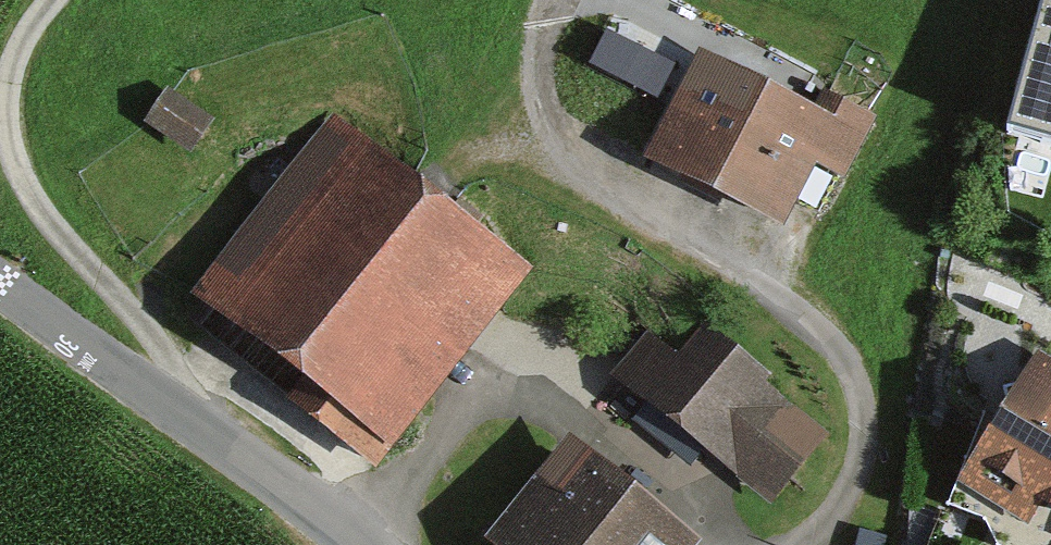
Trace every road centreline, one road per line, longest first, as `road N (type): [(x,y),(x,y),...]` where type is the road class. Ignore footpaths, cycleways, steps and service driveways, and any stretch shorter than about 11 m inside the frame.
road 1 (track): [(185,426),(160,346),(33,200),(11,150),(14,66),(52,0)]
road 2 (unclassified): [(359,544),(0,288)]

